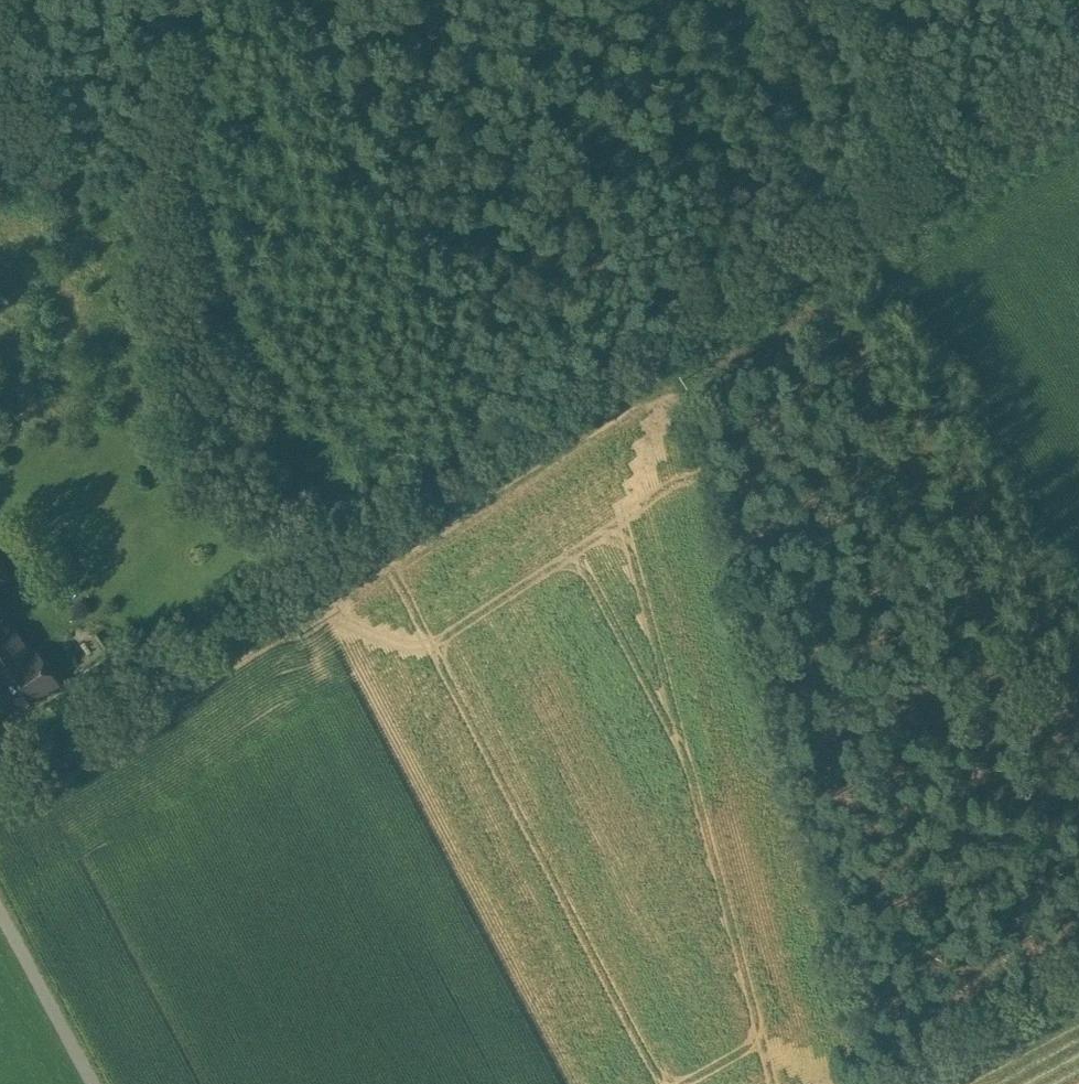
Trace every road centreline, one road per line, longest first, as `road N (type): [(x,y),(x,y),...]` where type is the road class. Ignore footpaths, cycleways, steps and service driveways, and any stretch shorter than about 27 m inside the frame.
road 1 (unclassified): [(1078,990),(903,1083)]

